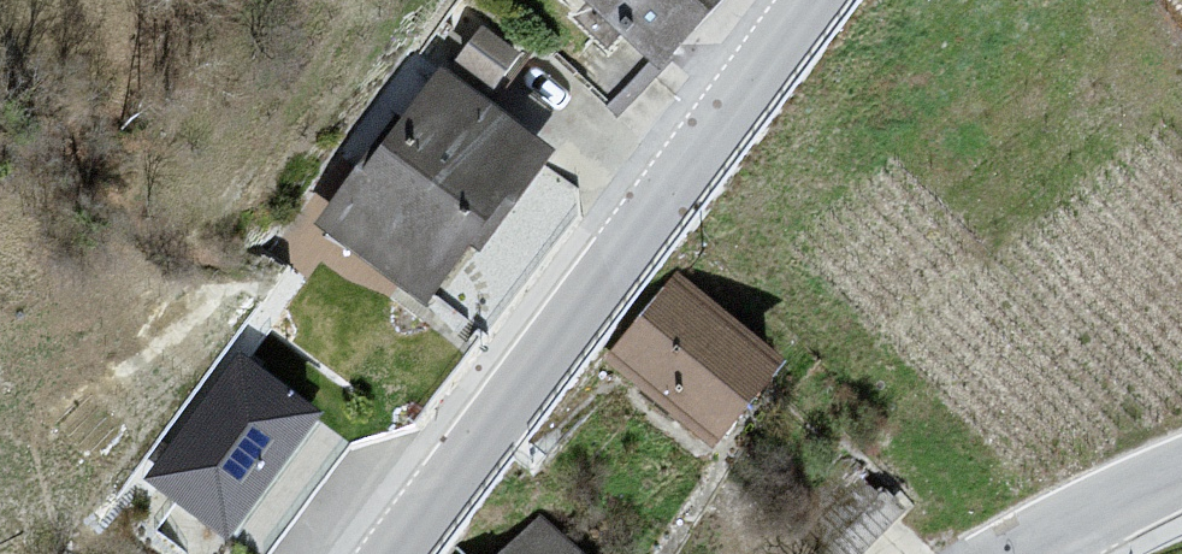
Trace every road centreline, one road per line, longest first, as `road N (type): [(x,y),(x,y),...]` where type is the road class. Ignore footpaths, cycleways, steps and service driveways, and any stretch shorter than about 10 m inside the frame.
road 1 (tertiary): [(828,0),(417,553)]
road 2 (tertiary): [(1043,553),(1071,534),(1181,489)]

